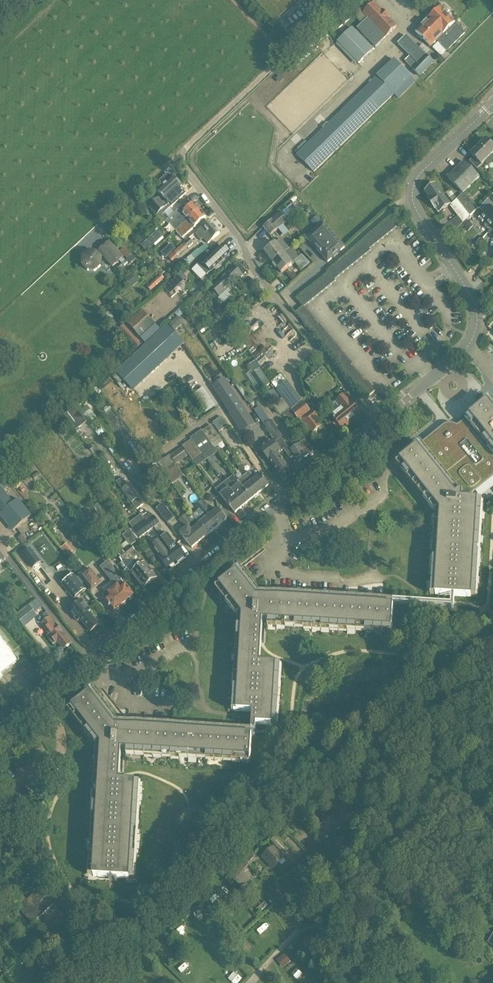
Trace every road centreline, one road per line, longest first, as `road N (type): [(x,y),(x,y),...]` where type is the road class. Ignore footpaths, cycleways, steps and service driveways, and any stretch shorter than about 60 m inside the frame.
road 1 (residential): [(377,423),(474,337),(473,301),(416,210),(413,191),(421,172),(486,110)]
road 2 (residential): [(72,672),(377,423)]
road 3 (residential): [(377,423),(251,267),(182,157)]
road 4 (track): [(182,157),(348,0)]

